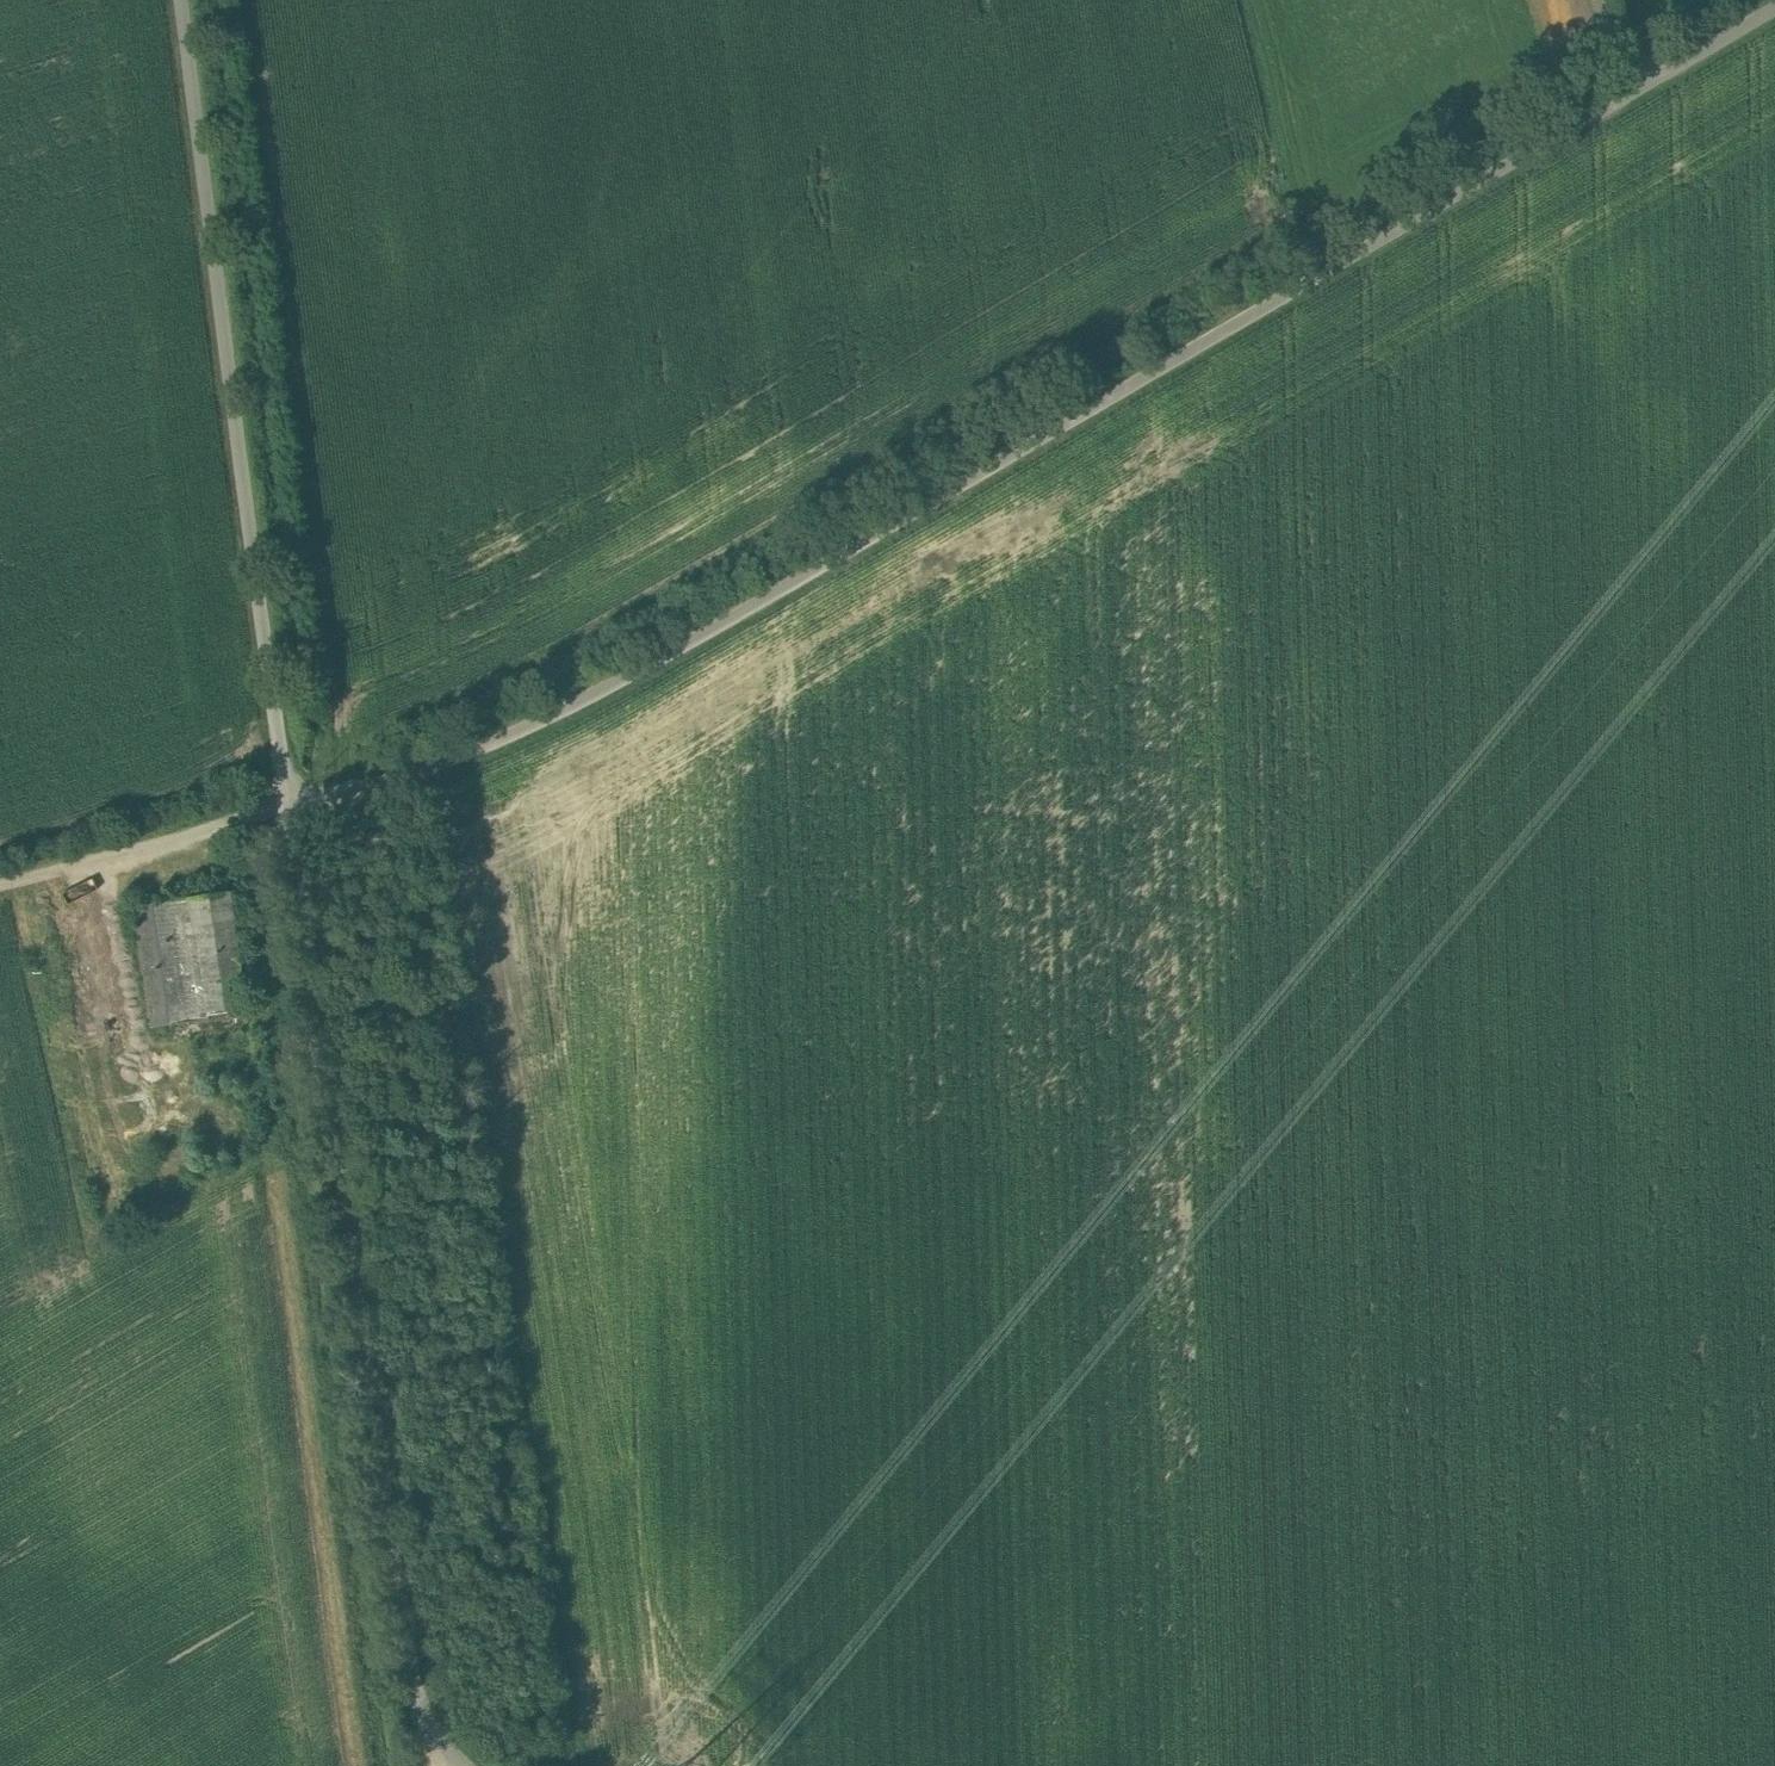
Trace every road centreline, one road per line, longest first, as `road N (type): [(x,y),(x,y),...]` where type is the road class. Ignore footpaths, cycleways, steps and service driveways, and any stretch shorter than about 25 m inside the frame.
road 1 (unclassified): [(1774,5),(571,695),(284,800)]
road 2 (unclassified): [(284,800),(414,1676),(434,1735),(463,1765)]
road 3 (track): [(1605,102),(1748,1015)]
road 4 (unclassified): [(182,0),(284,800)]
road 5 (track): [(284,800),(0,885)]

